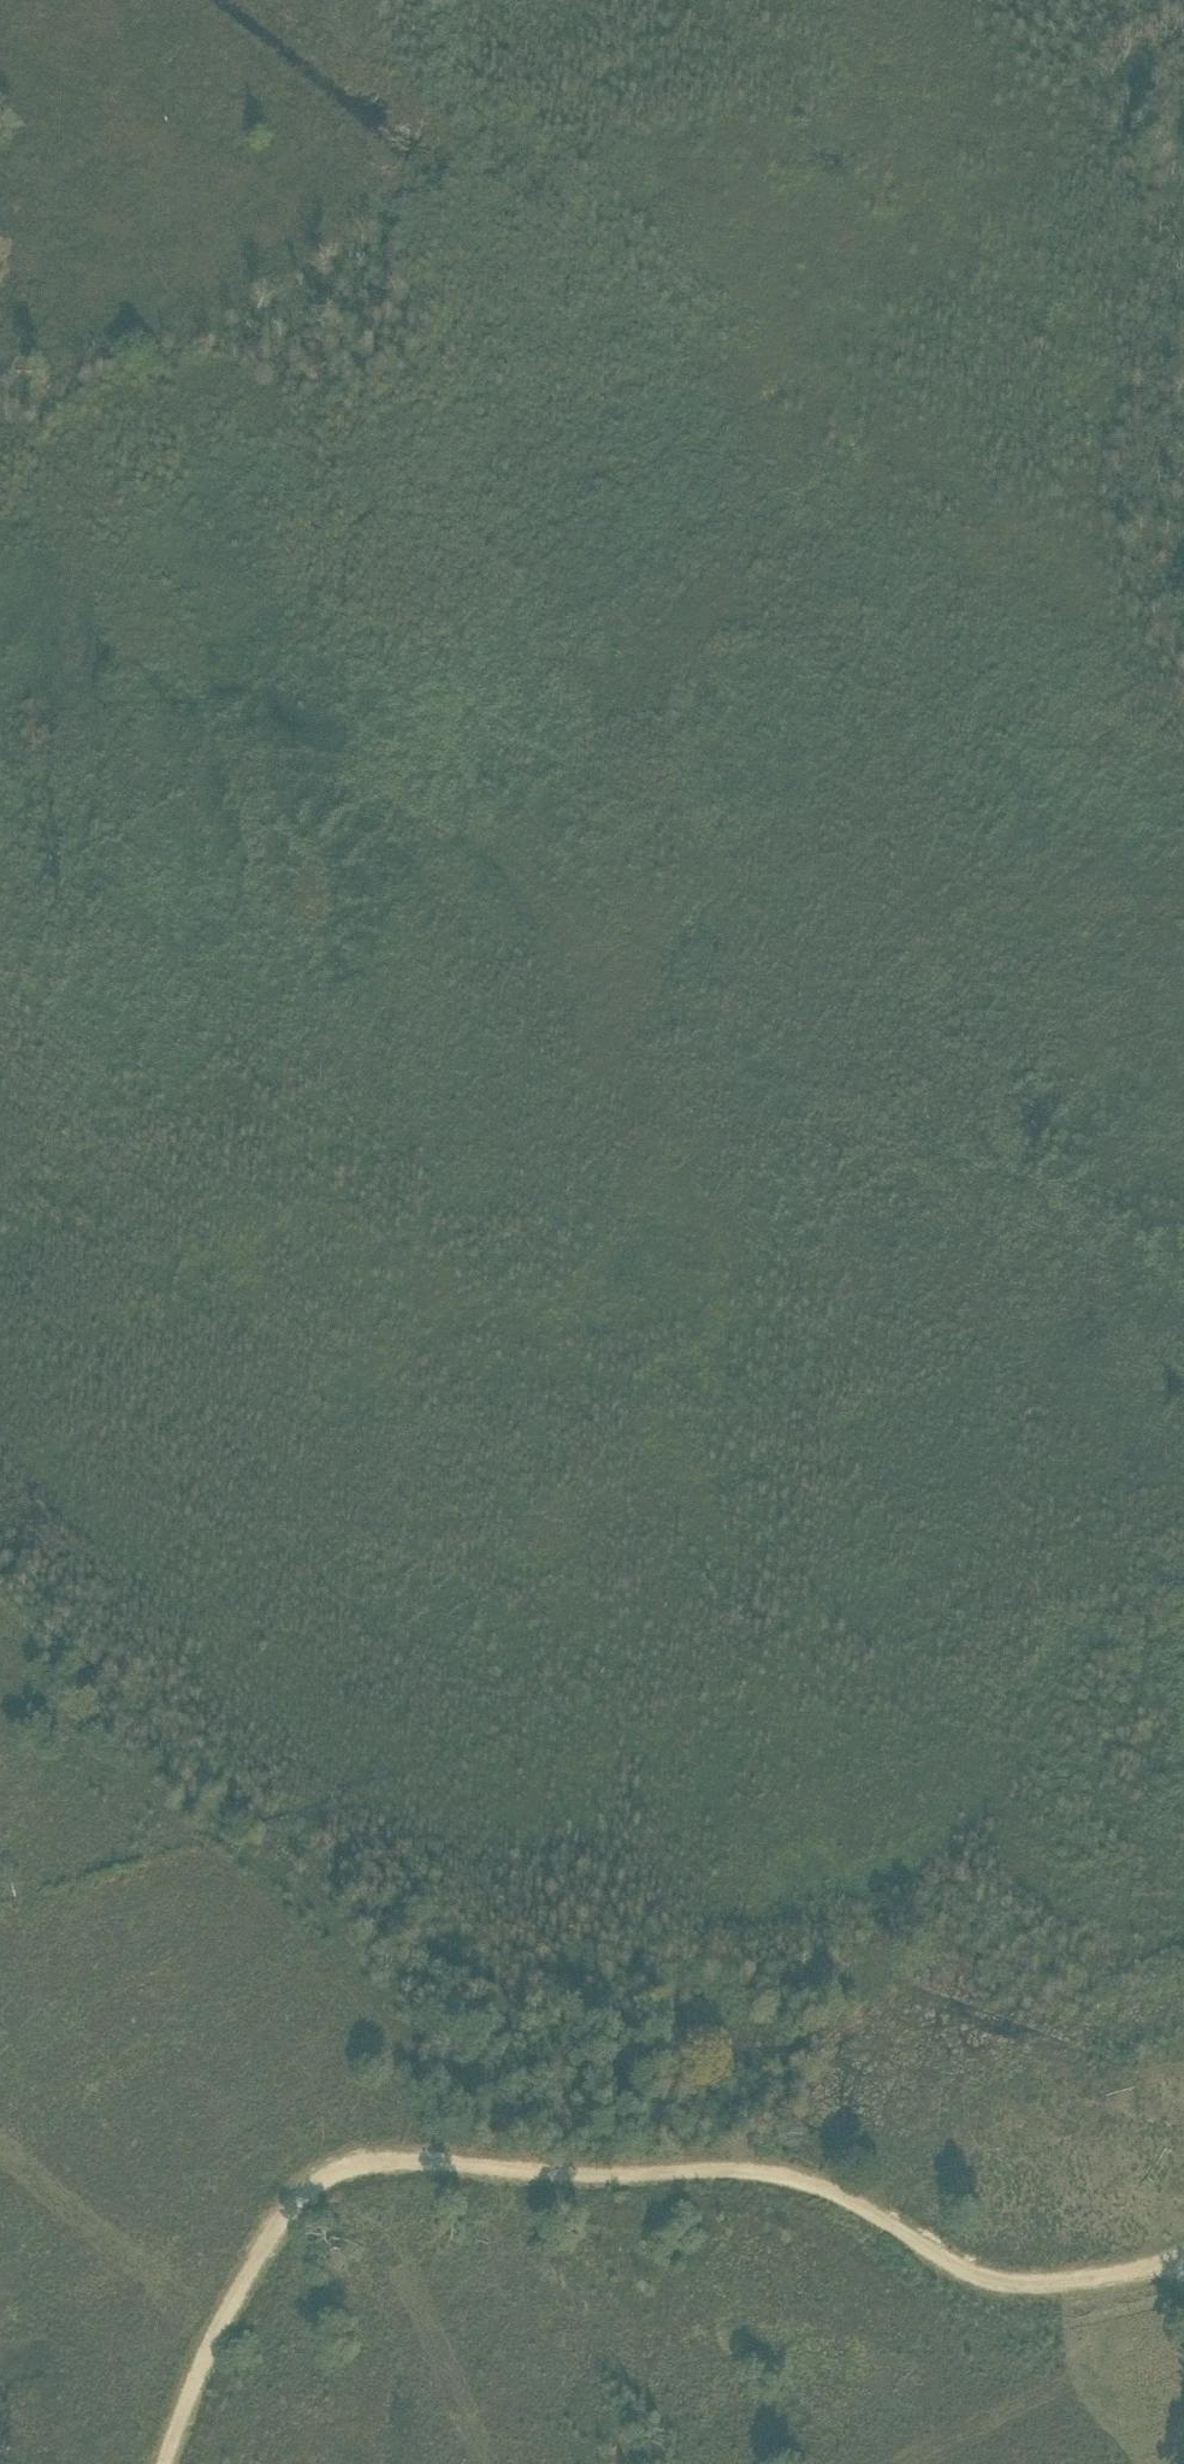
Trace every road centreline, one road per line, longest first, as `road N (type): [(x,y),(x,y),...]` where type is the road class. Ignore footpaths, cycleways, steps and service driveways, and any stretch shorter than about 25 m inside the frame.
road 1 (track): [(1171,2266),(1085,2280),(988,2281),(822,2189),(749,2173),(368,2165),(324,2182),(269,2243),(216,2337),(163,2463)]

